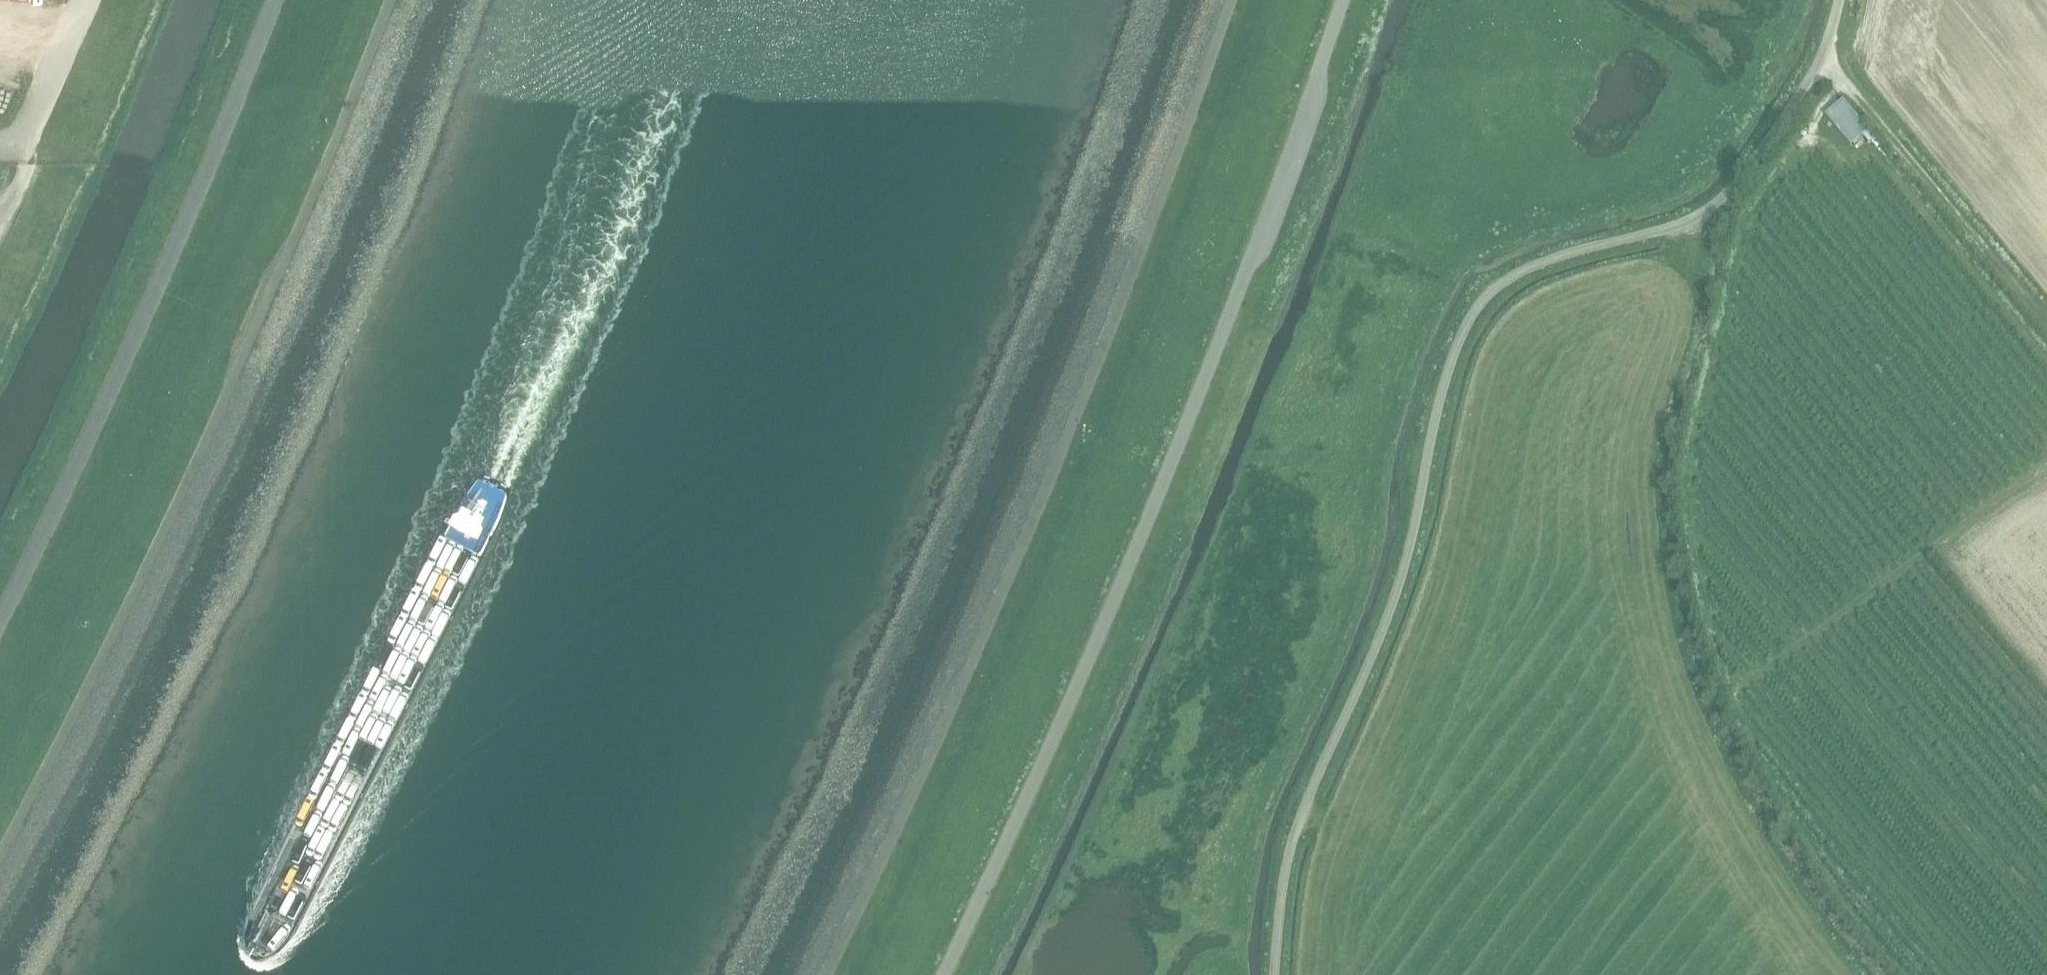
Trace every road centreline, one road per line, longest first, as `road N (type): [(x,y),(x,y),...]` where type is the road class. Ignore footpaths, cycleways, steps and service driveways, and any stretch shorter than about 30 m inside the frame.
road 1 (unclassified): [(1274,974),(1295,827),(1394,601),(1434,419),(1470,319),(1490,293),(1542,261),(1672,227),(1715,204),(1750,170),(1825,62),(1839,0)]
road 2 (unclassified): [(961,974),(1023,853),(1294,186),(1358,0)]
road 3 (track): [(1695,218),(1637,484),(1654,612),(1733,787),(1809,919),(1862,974)]
road 4 (unclassified): [(0,616),(167,264),(274,0)]
road 5 (track): [(1825,62),(2046,320)]
road 6 (unclassified): [(77,0),(26,125),(0,144)]

